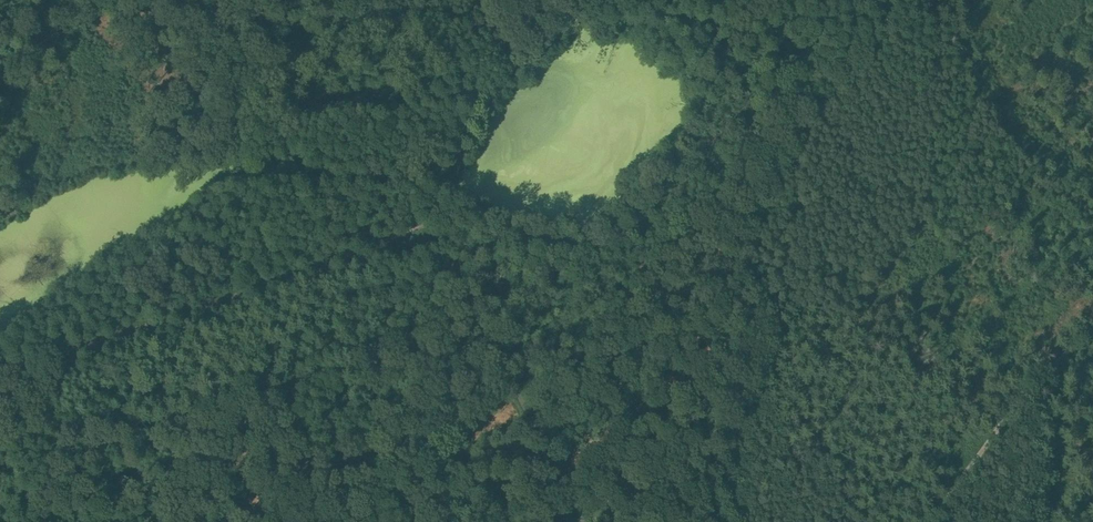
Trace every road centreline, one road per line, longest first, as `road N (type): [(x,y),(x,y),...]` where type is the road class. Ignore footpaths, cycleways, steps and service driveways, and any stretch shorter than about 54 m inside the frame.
road 1 (track): [(0,373),(433,222)]
road 2 (track): [(584,521),(433,222)]
road 3 (track): [(433,222),(501,82),(592,0)]
road 4 (track): [(926,521),(1040,373),(1092,329)]

